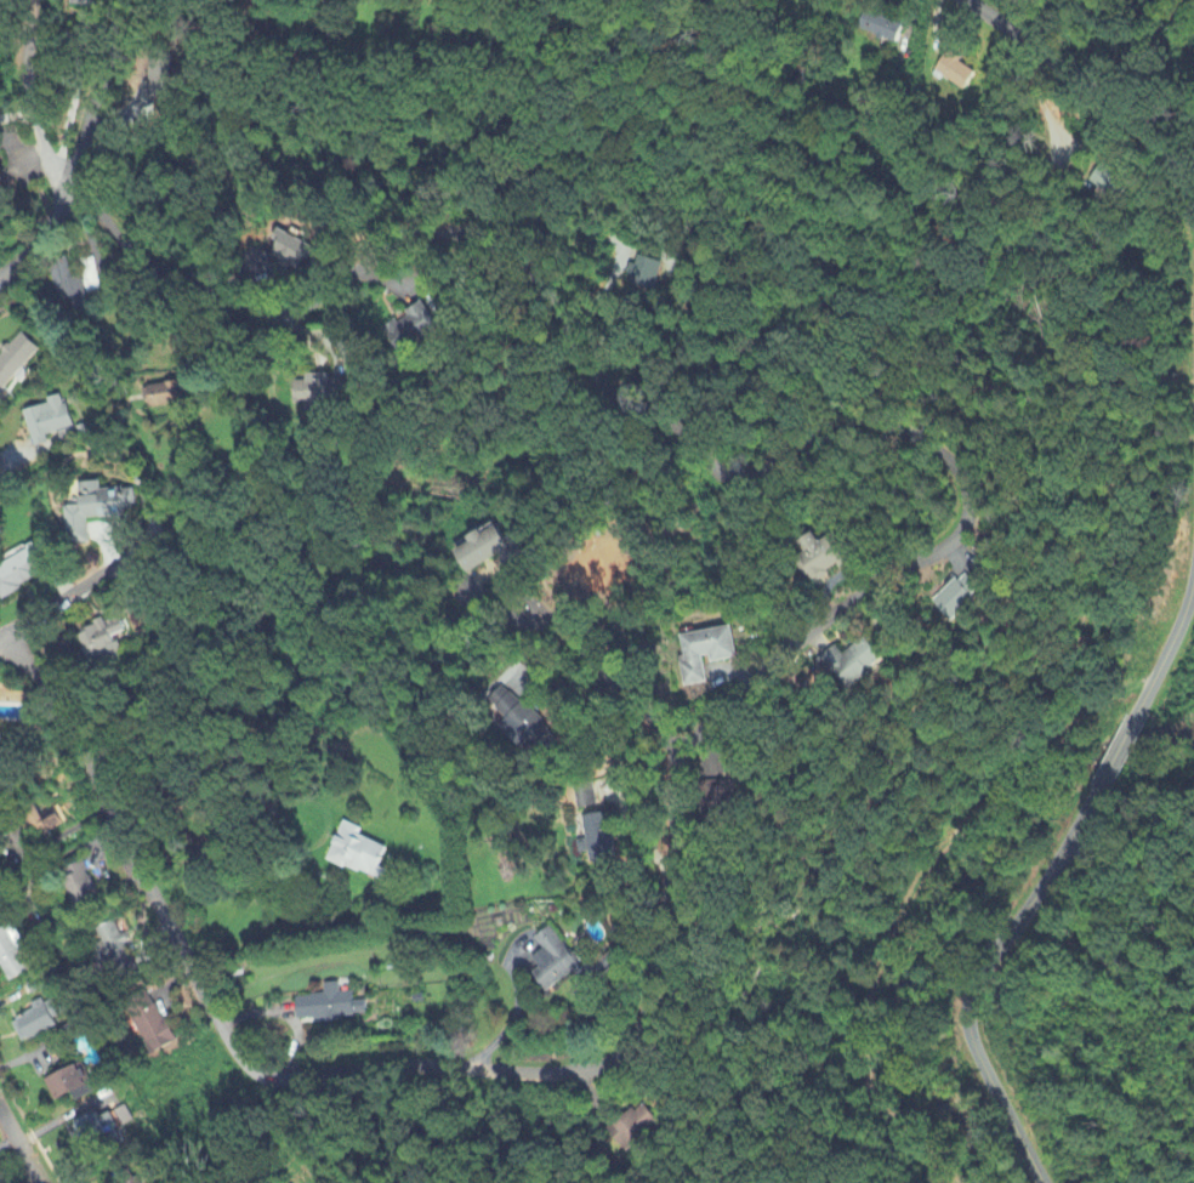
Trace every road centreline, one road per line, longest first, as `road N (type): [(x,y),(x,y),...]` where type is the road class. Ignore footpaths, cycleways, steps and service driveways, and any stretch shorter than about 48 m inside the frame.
road 1 (residential): [(72,181),(148,267),(256,318),(294,312),(430,237),(478,238),(539,277),(579,360),(614,397),(655,419),(707,467),(741,468),(834,428),(869,425),(938,447),(966,472),(973,510),(968,531),(943,552),(851,610),(677,749),(649,1035),(604,1068),(547,1074),(453,1068),(271,1080),(239,1056)]
road 2 (tertiary): [(1042,1182),(965,1008),(980,968),(1031,900),(1121,734),(1193,574)]
road 3 (residential): [(239,1056),(79,745),(10,633)]
road 4 (tertiary): [(1193,202),(1188,172),(1126,108),(965,0)]
road 5 (residential): [(0,636),(169,527)]
road 6 (residential): [(677,749),(538,612)]
road 7 (residential): [(35,0),(30,107),(47,157),(72,181)]
road 8 (tertiary): [(127,0),(72,181)]
road 9 (tertiary): [(72,181),(47,232),(0,278)]

